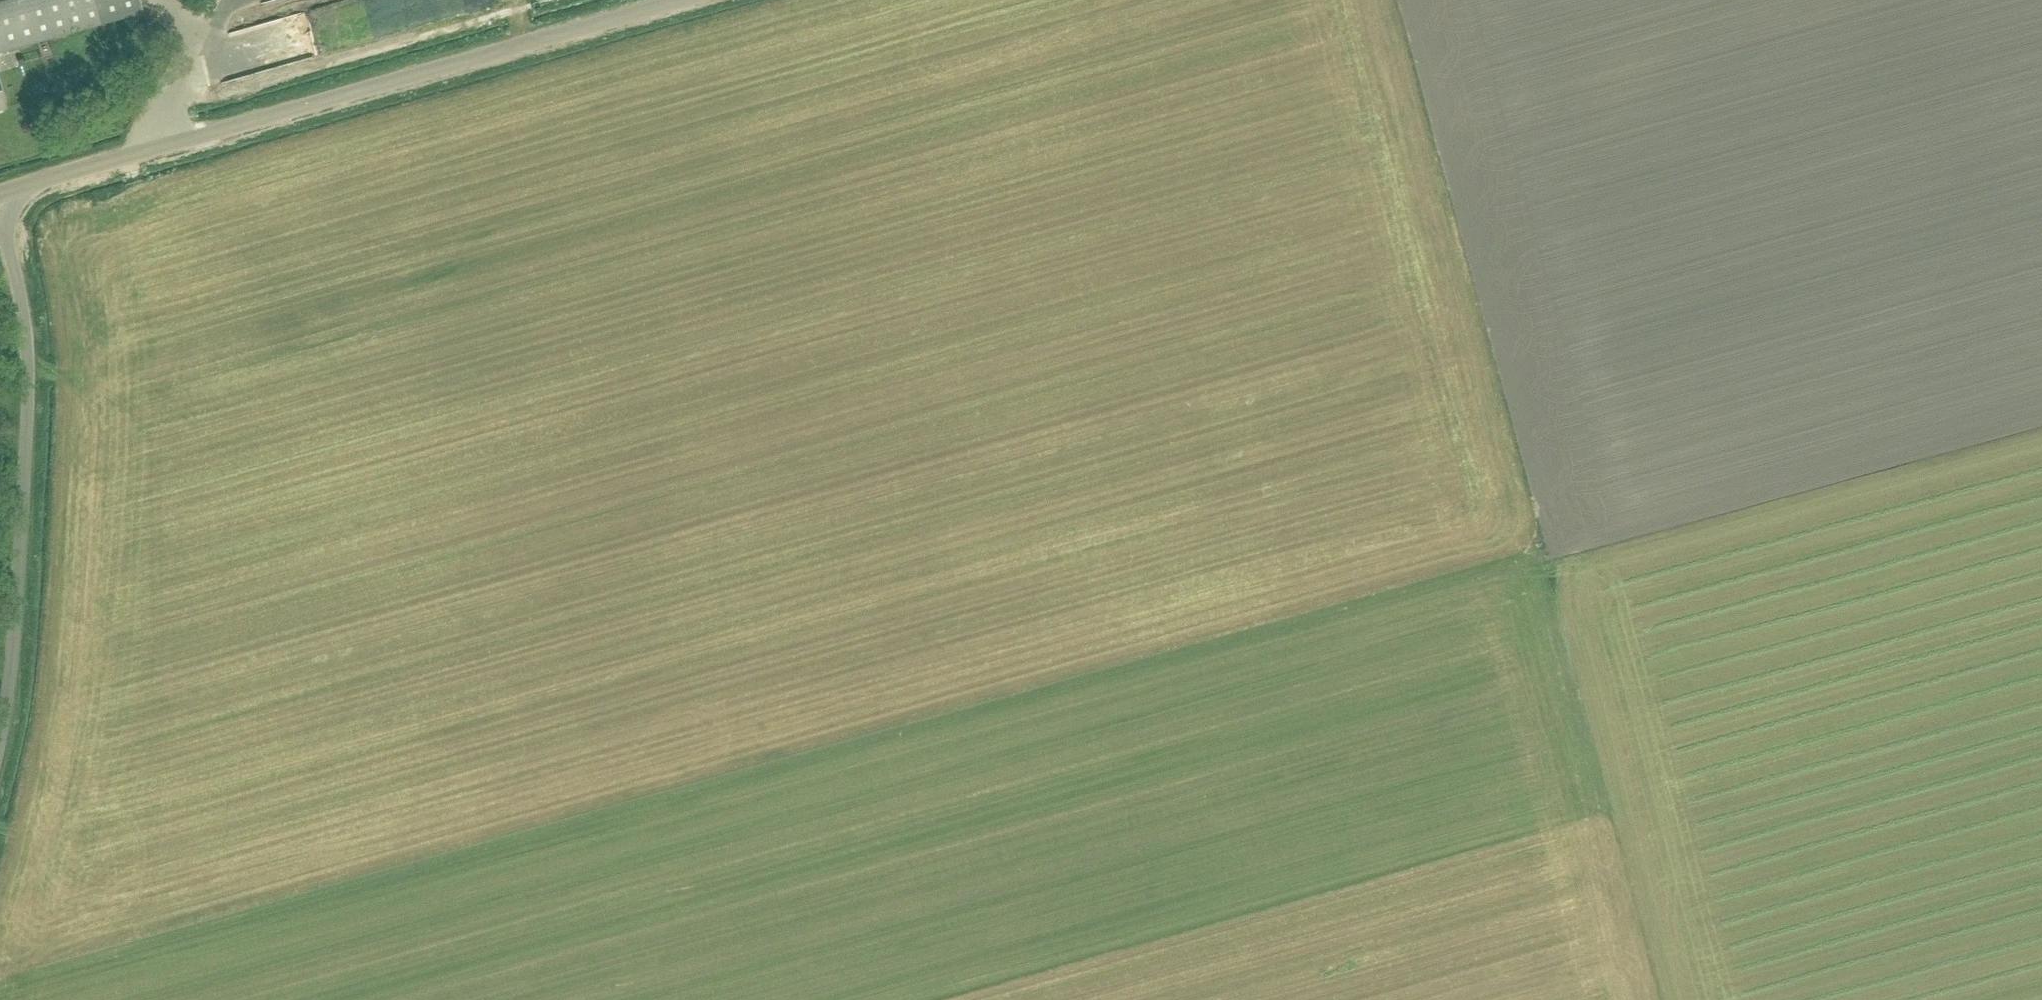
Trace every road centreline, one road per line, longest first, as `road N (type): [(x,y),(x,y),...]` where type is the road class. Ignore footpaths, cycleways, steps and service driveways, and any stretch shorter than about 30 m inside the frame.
road 1 (unclassified): [(1,188),(673,0)]
road 2 (unclassified): [(0,758),(20,646),(34,405),(27,312),(1,188)]

